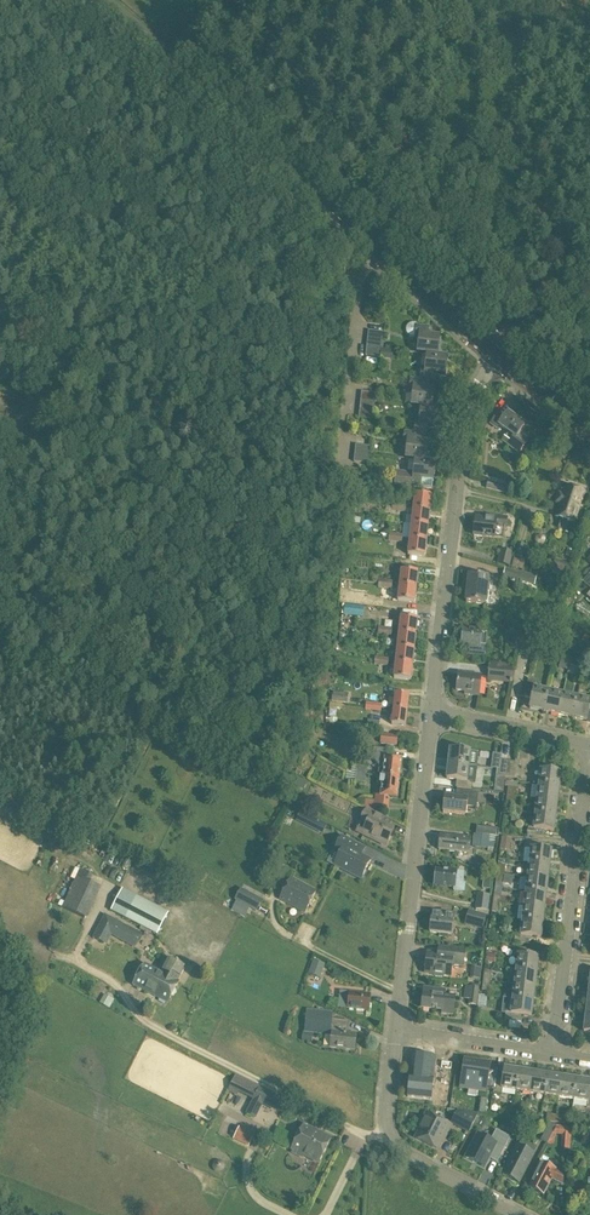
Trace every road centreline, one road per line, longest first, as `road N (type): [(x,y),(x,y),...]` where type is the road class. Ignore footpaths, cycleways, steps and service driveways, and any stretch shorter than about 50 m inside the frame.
road 1 (primary): [(498,355),(87,0)]
road 2 (residential): [(432,711),(466,409),(498,355)]
road 3 (residential): [(396,1030),(432,711)]
road 4 (residential): [(552,1054),(589,749)]
road 5 (residential): [(521,1214),(392,1141),(386,1114),(396,1030)]
road 6 (residential): [(589,745),(432,711)]
road 7 (residential): [(552,1054),(396,1030)]
road 8 (primary): [(589,432),(498,355)]

